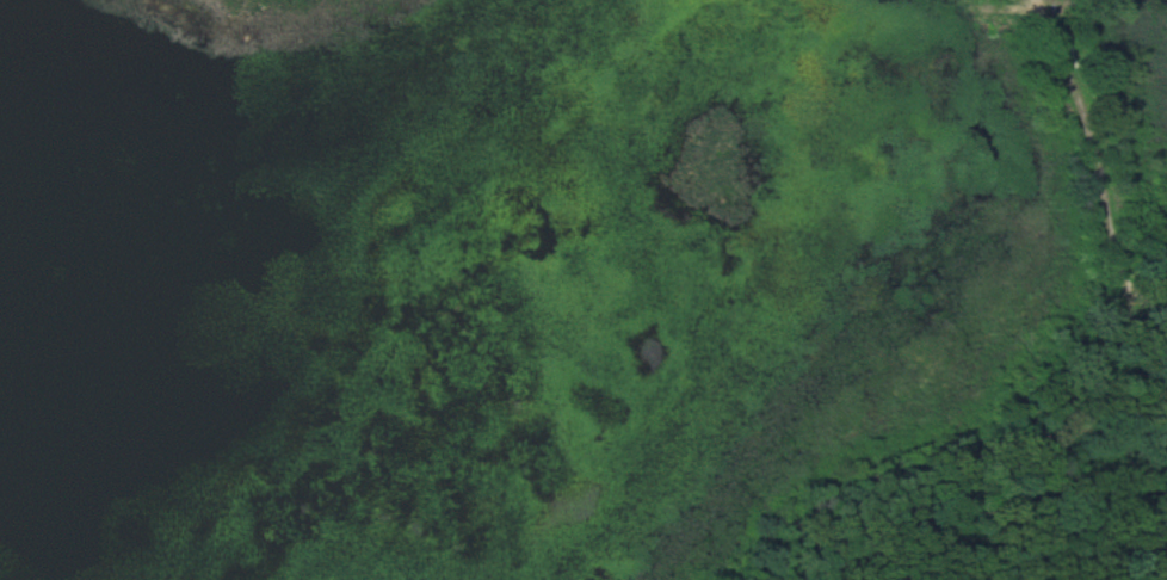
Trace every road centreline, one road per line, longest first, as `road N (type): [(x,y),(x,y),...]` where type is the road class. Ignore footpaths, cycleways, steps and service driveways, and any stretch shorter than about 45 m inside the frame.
road 1 (track): [(1038,0),(1137,294),(1166,309)]
road 2 (track): [(1166,381),(1131,403),(1097,485),(1083,579)]

